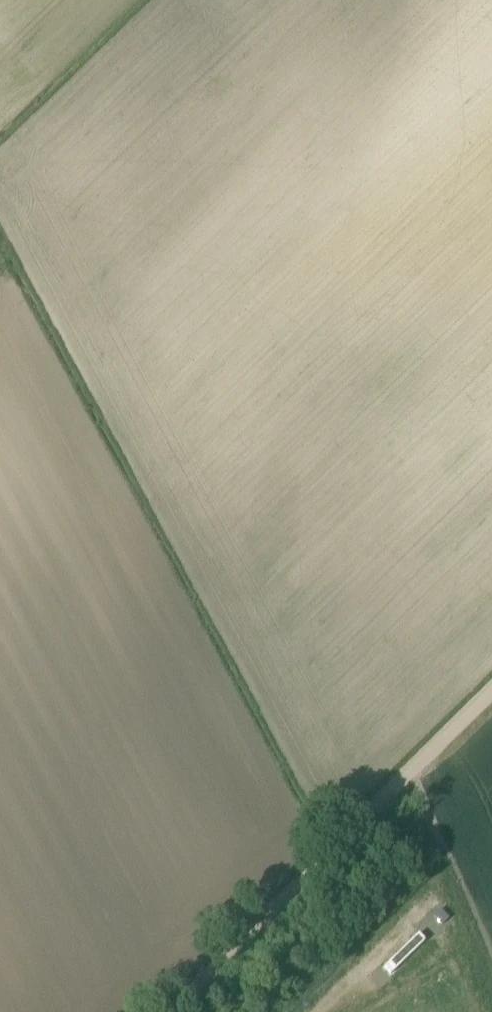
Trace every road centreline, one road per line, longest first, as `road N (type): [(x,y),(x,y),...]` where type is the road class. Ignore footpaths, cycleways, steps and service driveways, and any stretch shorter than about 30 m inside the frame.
road 1 (track): [(171,1011),(491,685)]

